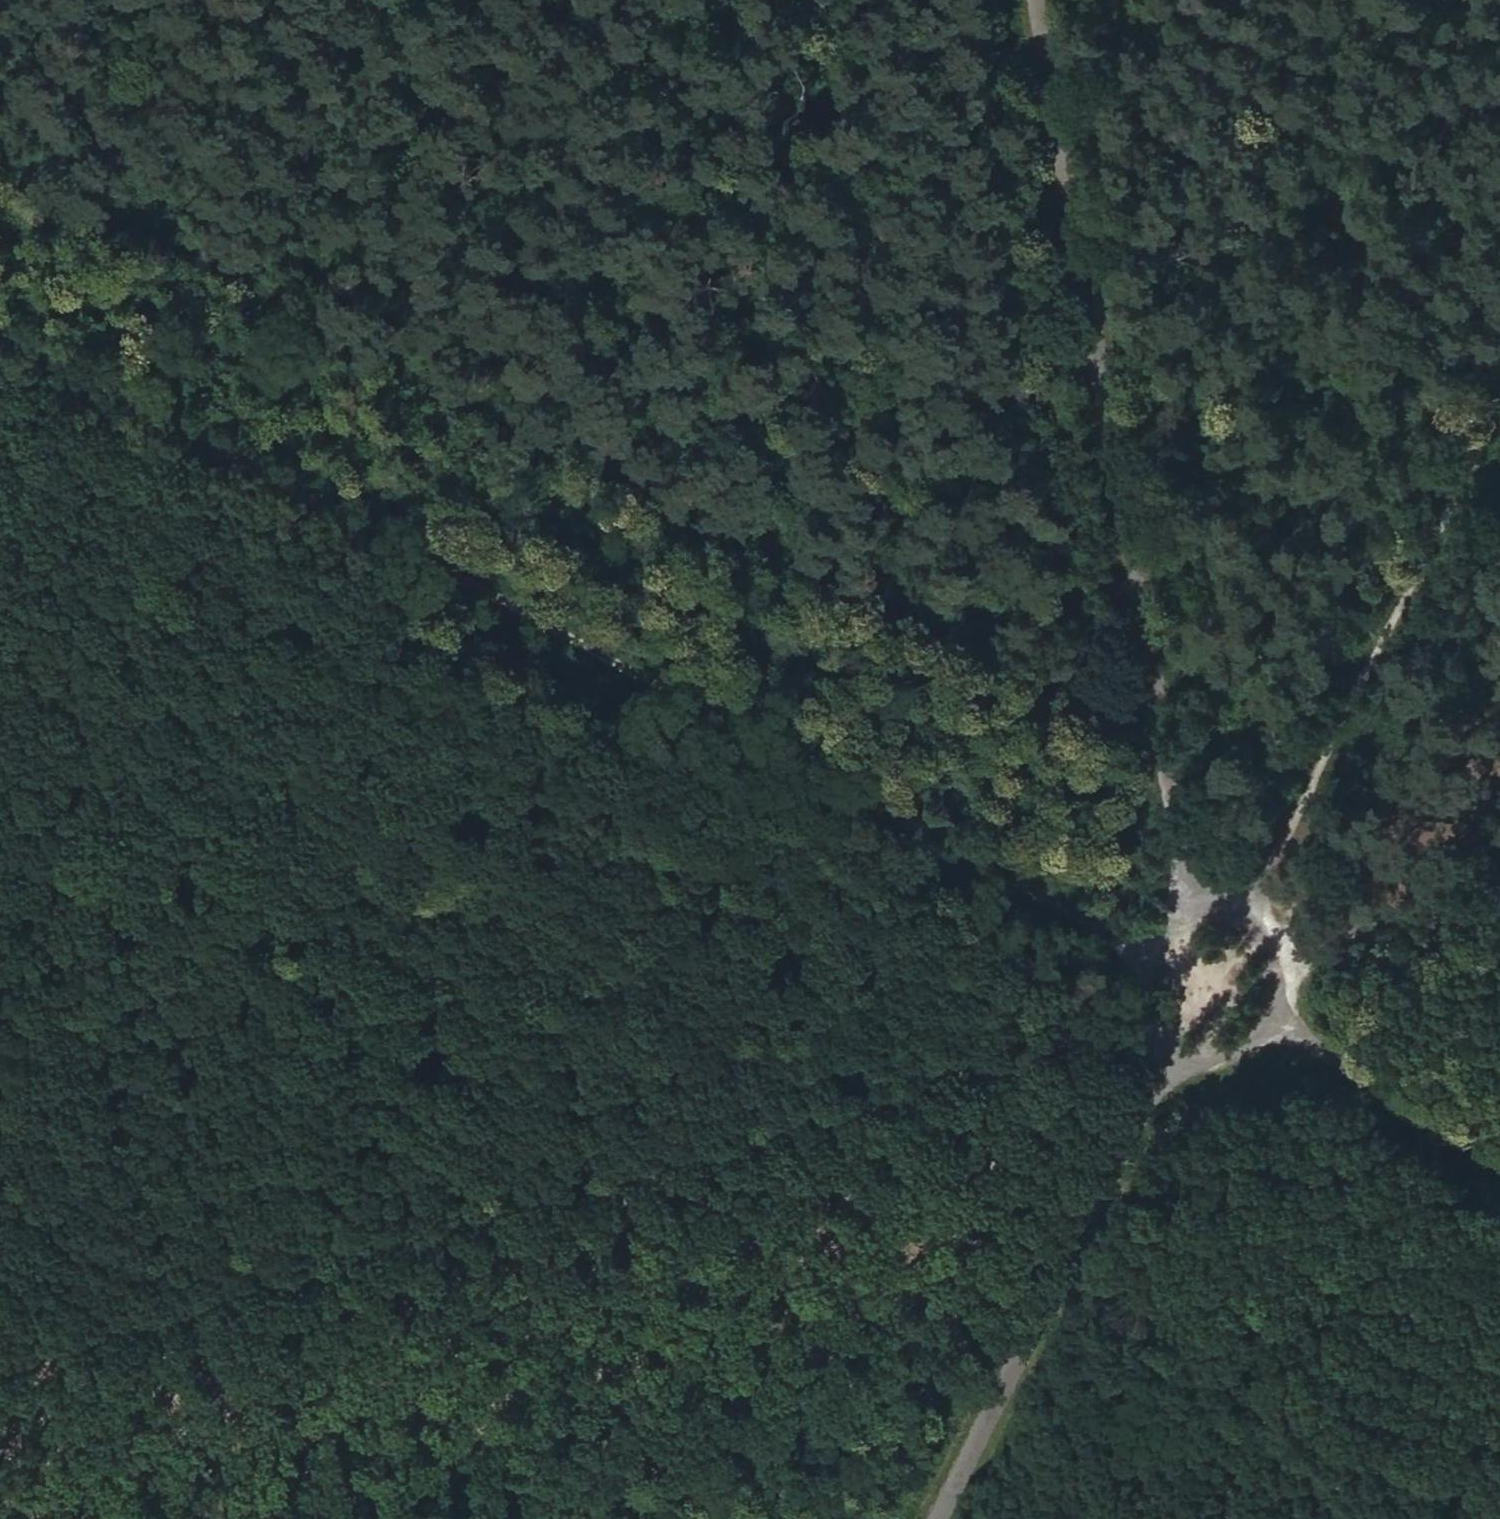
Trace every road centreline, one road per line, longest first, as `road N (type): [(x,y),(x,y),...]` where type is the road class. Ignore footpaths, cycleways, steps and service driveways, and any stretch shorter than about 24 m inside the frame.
road 1 (track): [(0,318),(1148,949)]
road 2 (track): [(1273,1018),(1499,1141)]

